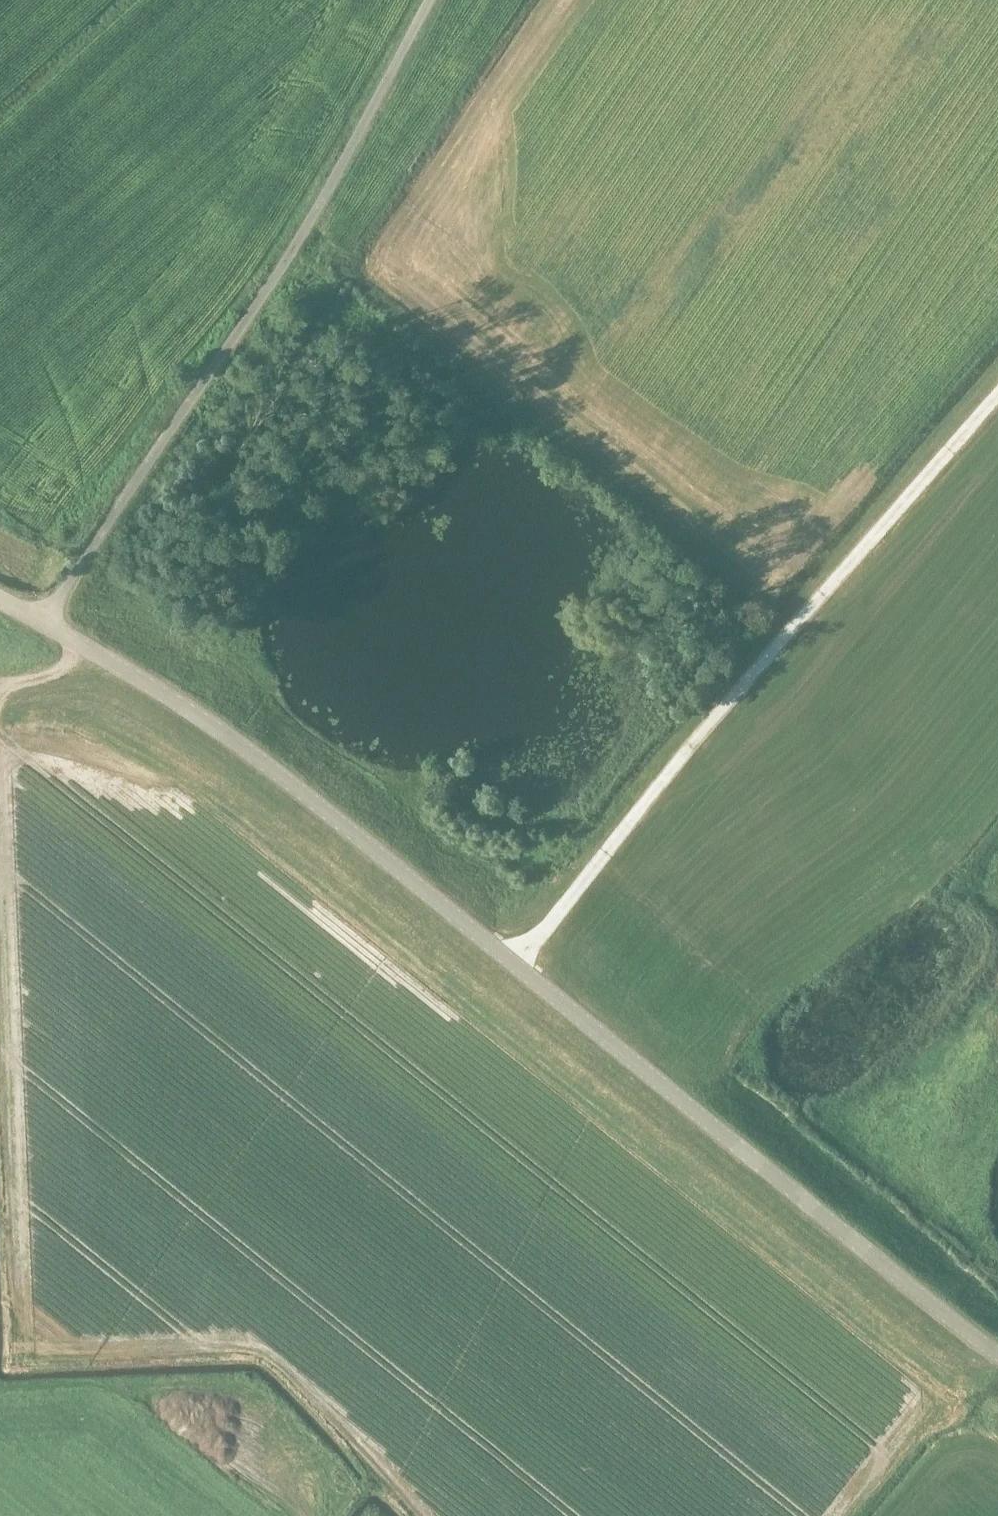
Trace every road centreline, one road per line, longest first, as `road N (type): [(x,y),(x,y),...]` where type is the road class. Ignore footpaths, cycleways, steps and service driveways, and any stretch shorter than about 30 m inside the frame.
road 1 (tertiary): [(997,1354),(281,775),(172,698),(42,624)]
road 2 (track): [(997,392),(511,962)]
road 3 (unclassified): [(42,624),(288,254),(429,0)]

